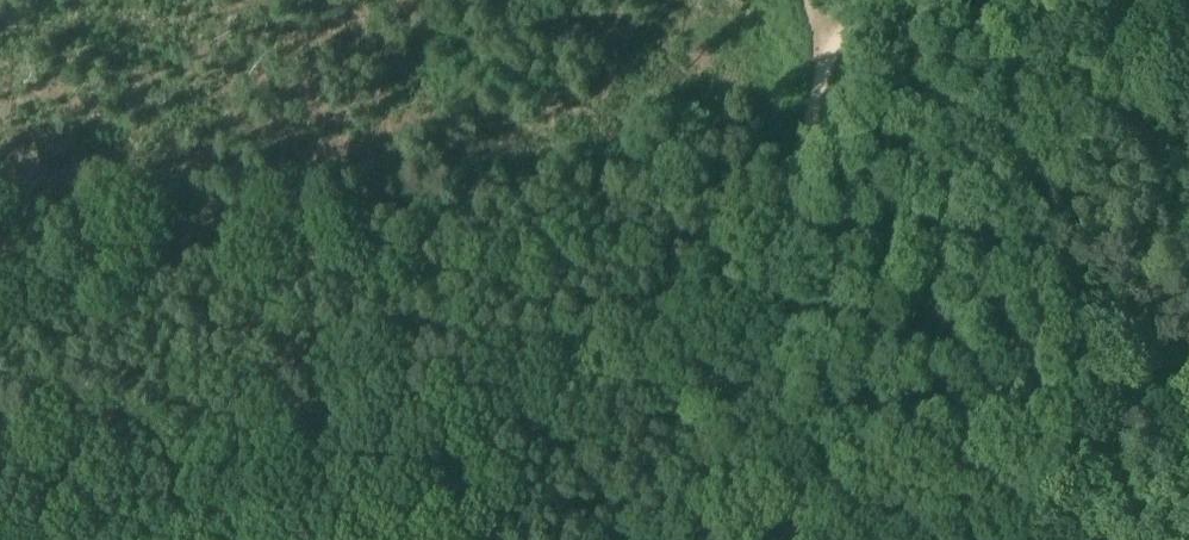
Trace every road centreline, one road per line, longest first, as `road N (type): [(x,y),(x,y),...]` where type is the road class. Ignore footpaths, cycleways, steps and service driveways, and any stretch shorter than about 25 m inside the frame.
road 1 (track): [(789,308),(824,48),(870,0)]
road 2 (track): [(812,539),(786,453),(786,337)]

